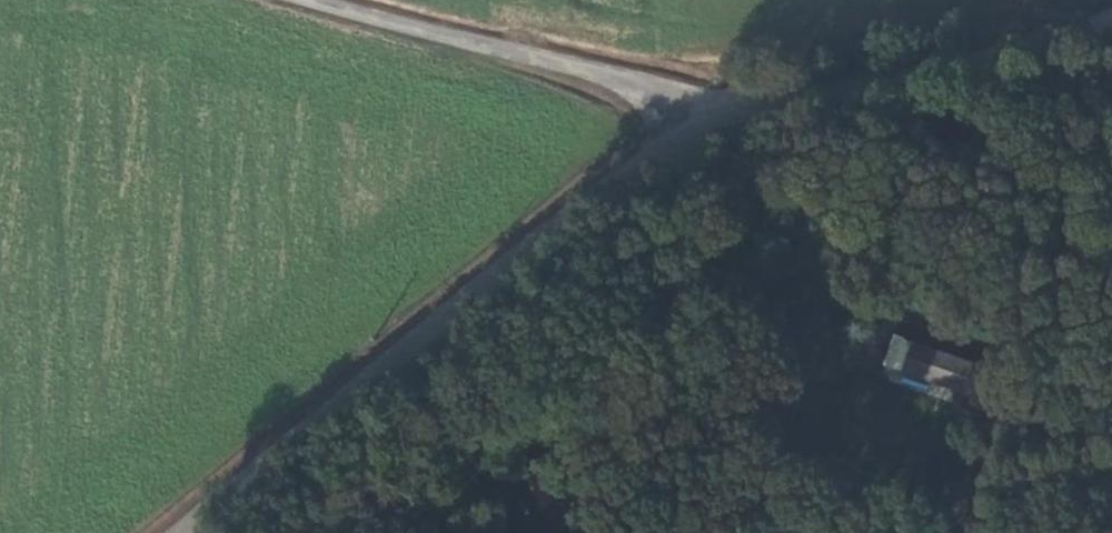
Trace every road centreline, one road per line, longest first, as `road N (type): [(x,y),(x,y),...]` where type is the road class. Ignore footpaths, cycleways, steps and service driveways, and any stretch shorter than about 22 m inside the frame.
road 1 (tertiary): [(190,532),(718,117)]
road 2 (unclassified): [(718,117),(309,0)]
road 3 (tertiary): [(718,117),(941,72),(1111,15)]

